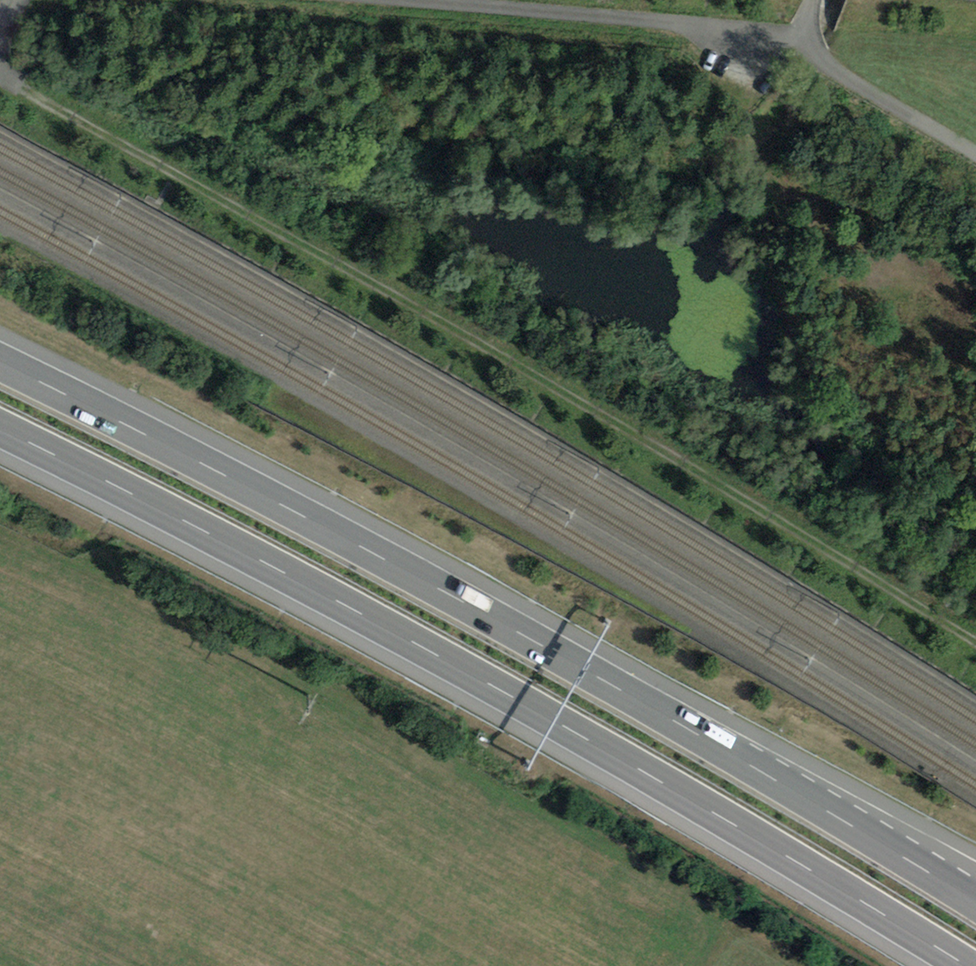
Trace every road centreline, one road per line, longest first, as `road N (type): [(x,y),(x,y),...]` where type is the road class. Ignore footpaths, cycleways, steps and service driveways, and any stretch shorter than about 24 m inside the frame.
road 1 (track): [(0,79),(673,458),(975,645)]
road 2 (motorway): [(975,902),(522,635),(0,363)]
road 3 (motorway): [(0,430),(503,692),(964,965)]
road 4 (unclassified): [(407,0),(795,43)]
road 5 (unclassified): [(795,43),(975,153)]

